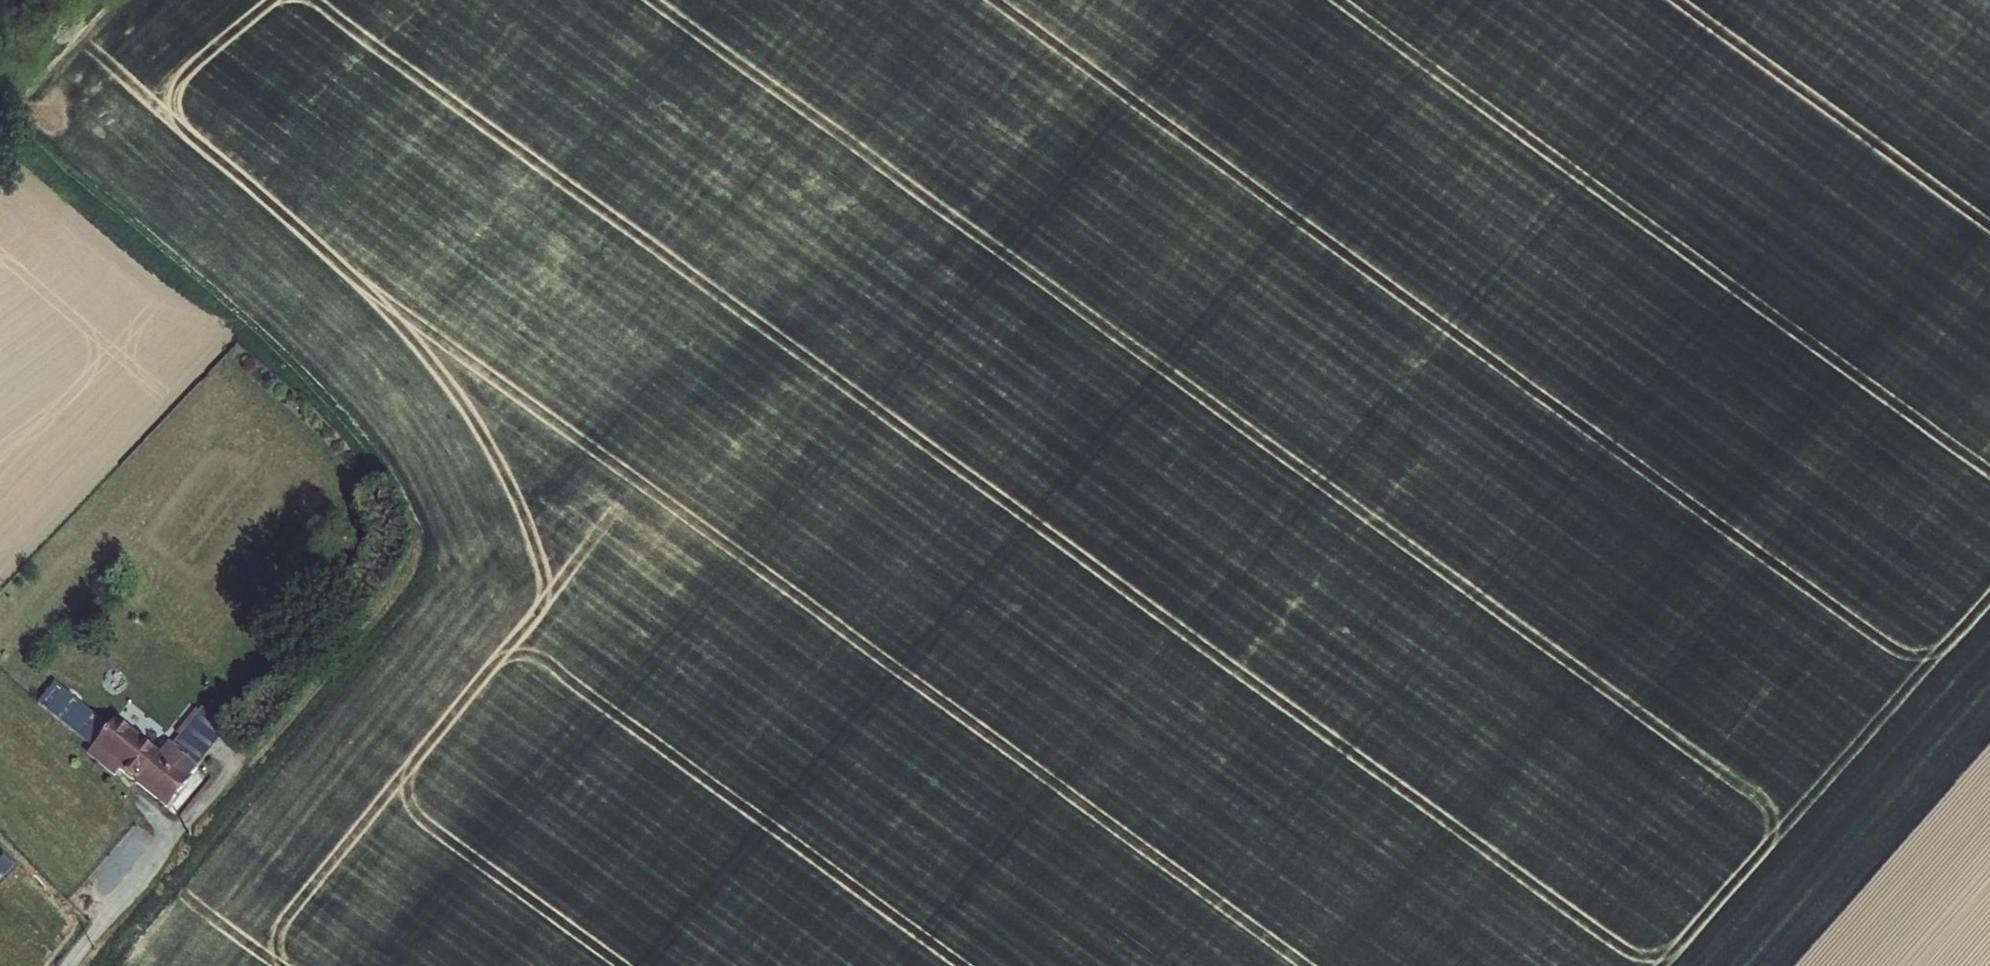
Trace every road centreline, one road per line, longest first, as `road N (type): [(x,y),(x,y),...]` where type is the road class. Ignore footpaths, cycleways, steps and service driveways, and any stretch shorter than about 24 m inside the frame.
road 1 (track): [(248,765),(410,565),(418,540),(413,505),(354,412),(16,120),(24,75),(92,0)]
road 2 (residential): [(76,965),(248,765)]

